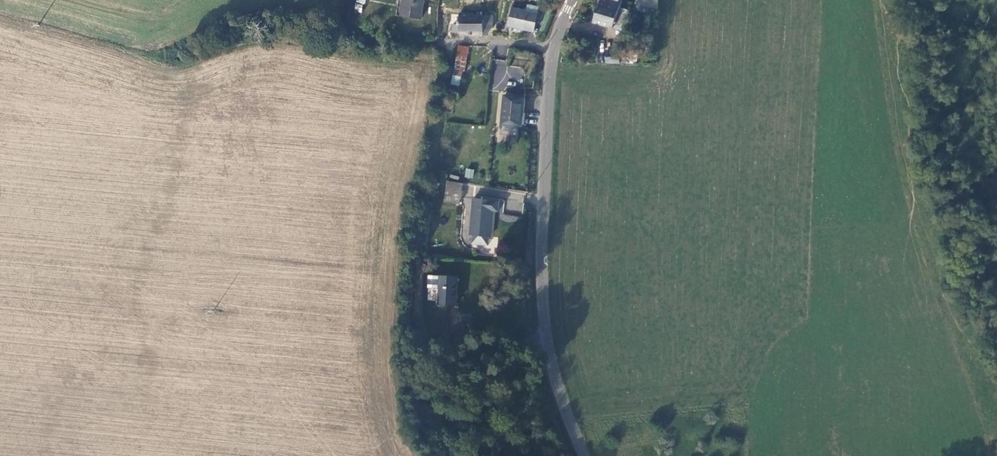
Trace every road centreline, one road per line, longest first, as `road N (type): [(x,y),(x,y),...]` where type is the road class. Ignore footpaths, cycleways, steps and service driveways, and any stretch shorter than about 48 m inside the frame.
road 1 (unclassified): [(554,47),(541,294),(547,349),(583,455)]

